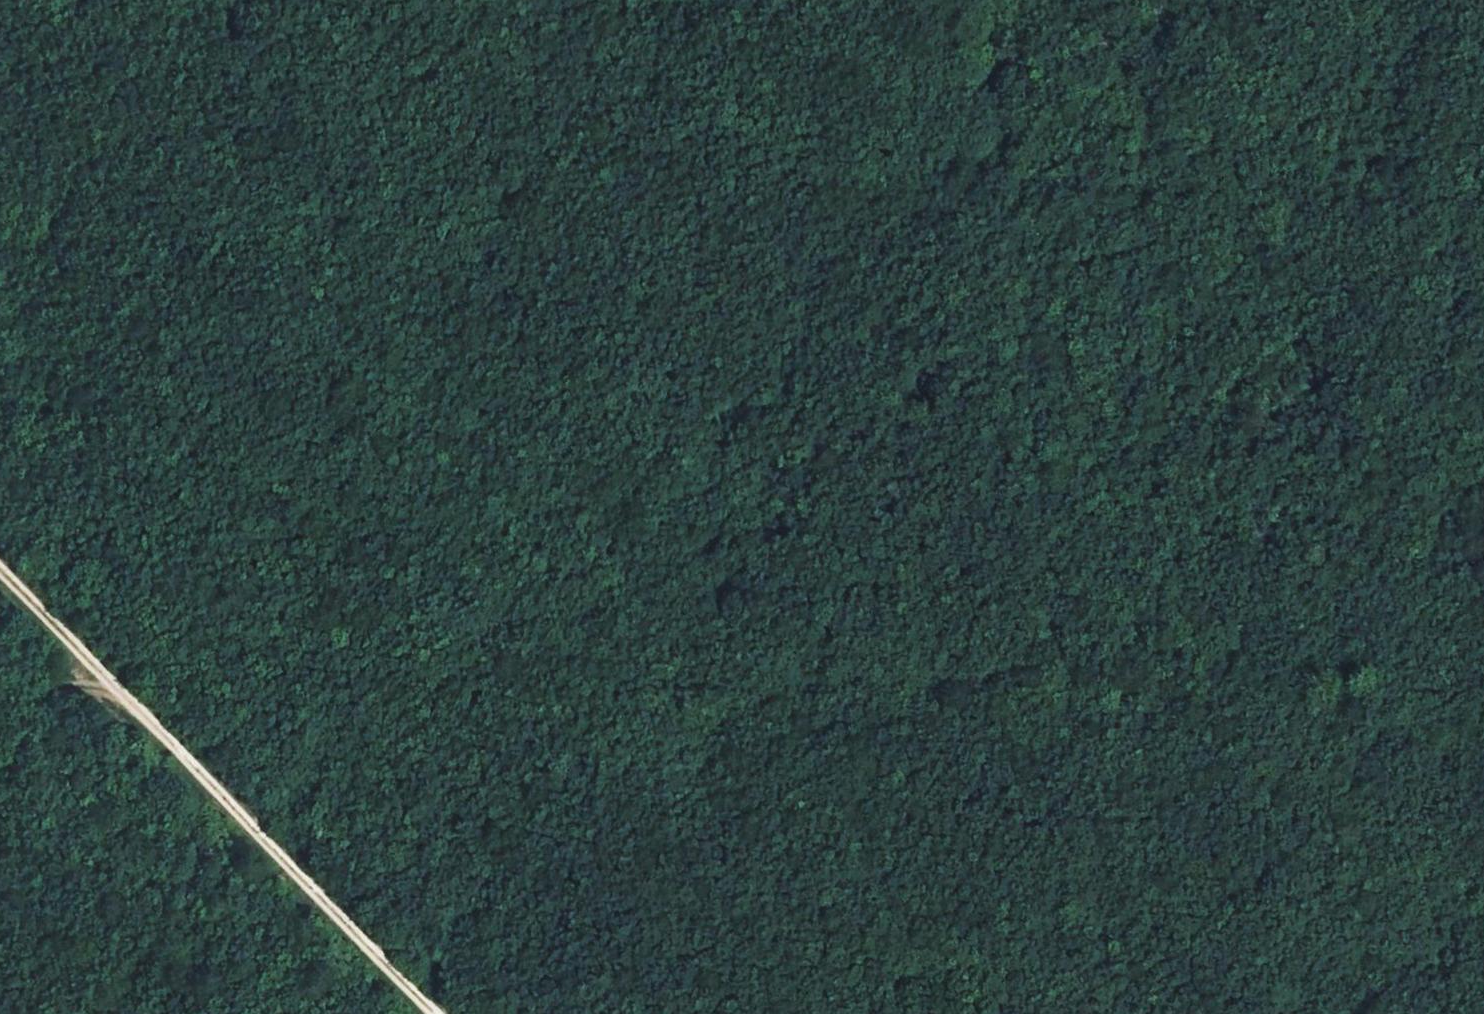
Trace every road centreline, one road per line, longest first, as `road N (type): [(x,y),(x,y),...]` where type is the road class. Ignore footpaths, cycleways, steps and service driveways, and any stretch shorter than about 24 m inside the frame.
road 1 (track): [(429,1013),(0,564)]

